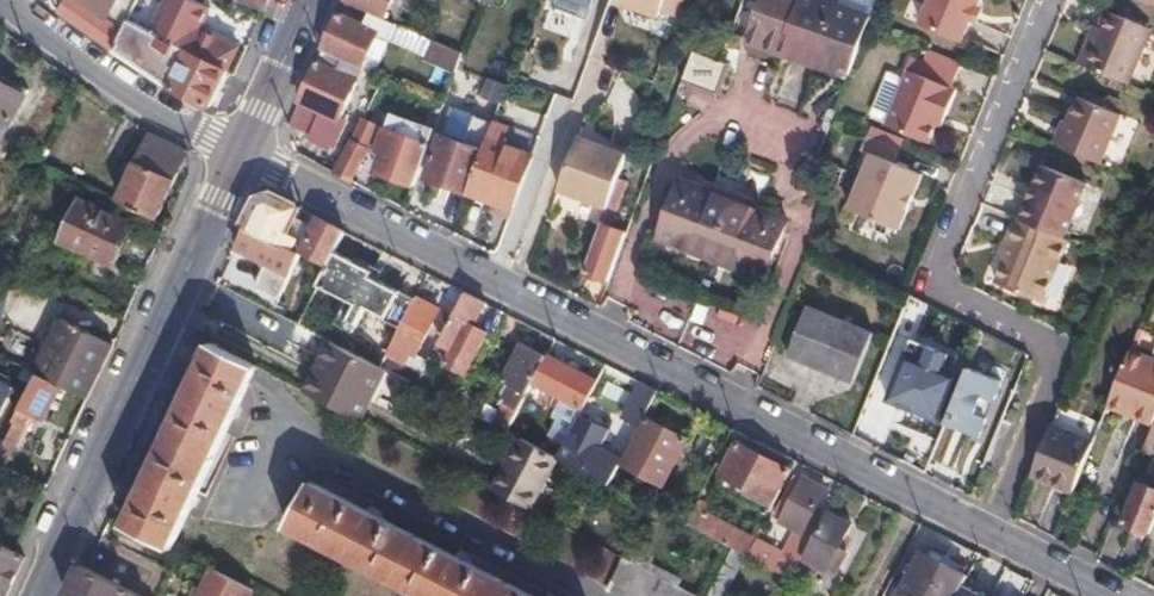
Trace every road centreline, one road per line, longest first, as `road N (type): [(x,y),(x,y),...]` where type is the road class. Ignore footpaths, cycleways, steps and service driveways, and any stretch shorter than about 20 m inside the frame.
road 1 (residential): [(1000,536),(244,157)]
road 2 (residential): [(1042,0),(929,277),(1075,350),(1000,536)]
road 3 (tertiary): [(36,595),(244,157)]
road 4 (residential): [(244,157),(137,103),(5,0)]
road 5 (tertiary): [(244,157),(312,0)]
road 6 (residential): [(1118,595),(1000,536)]

